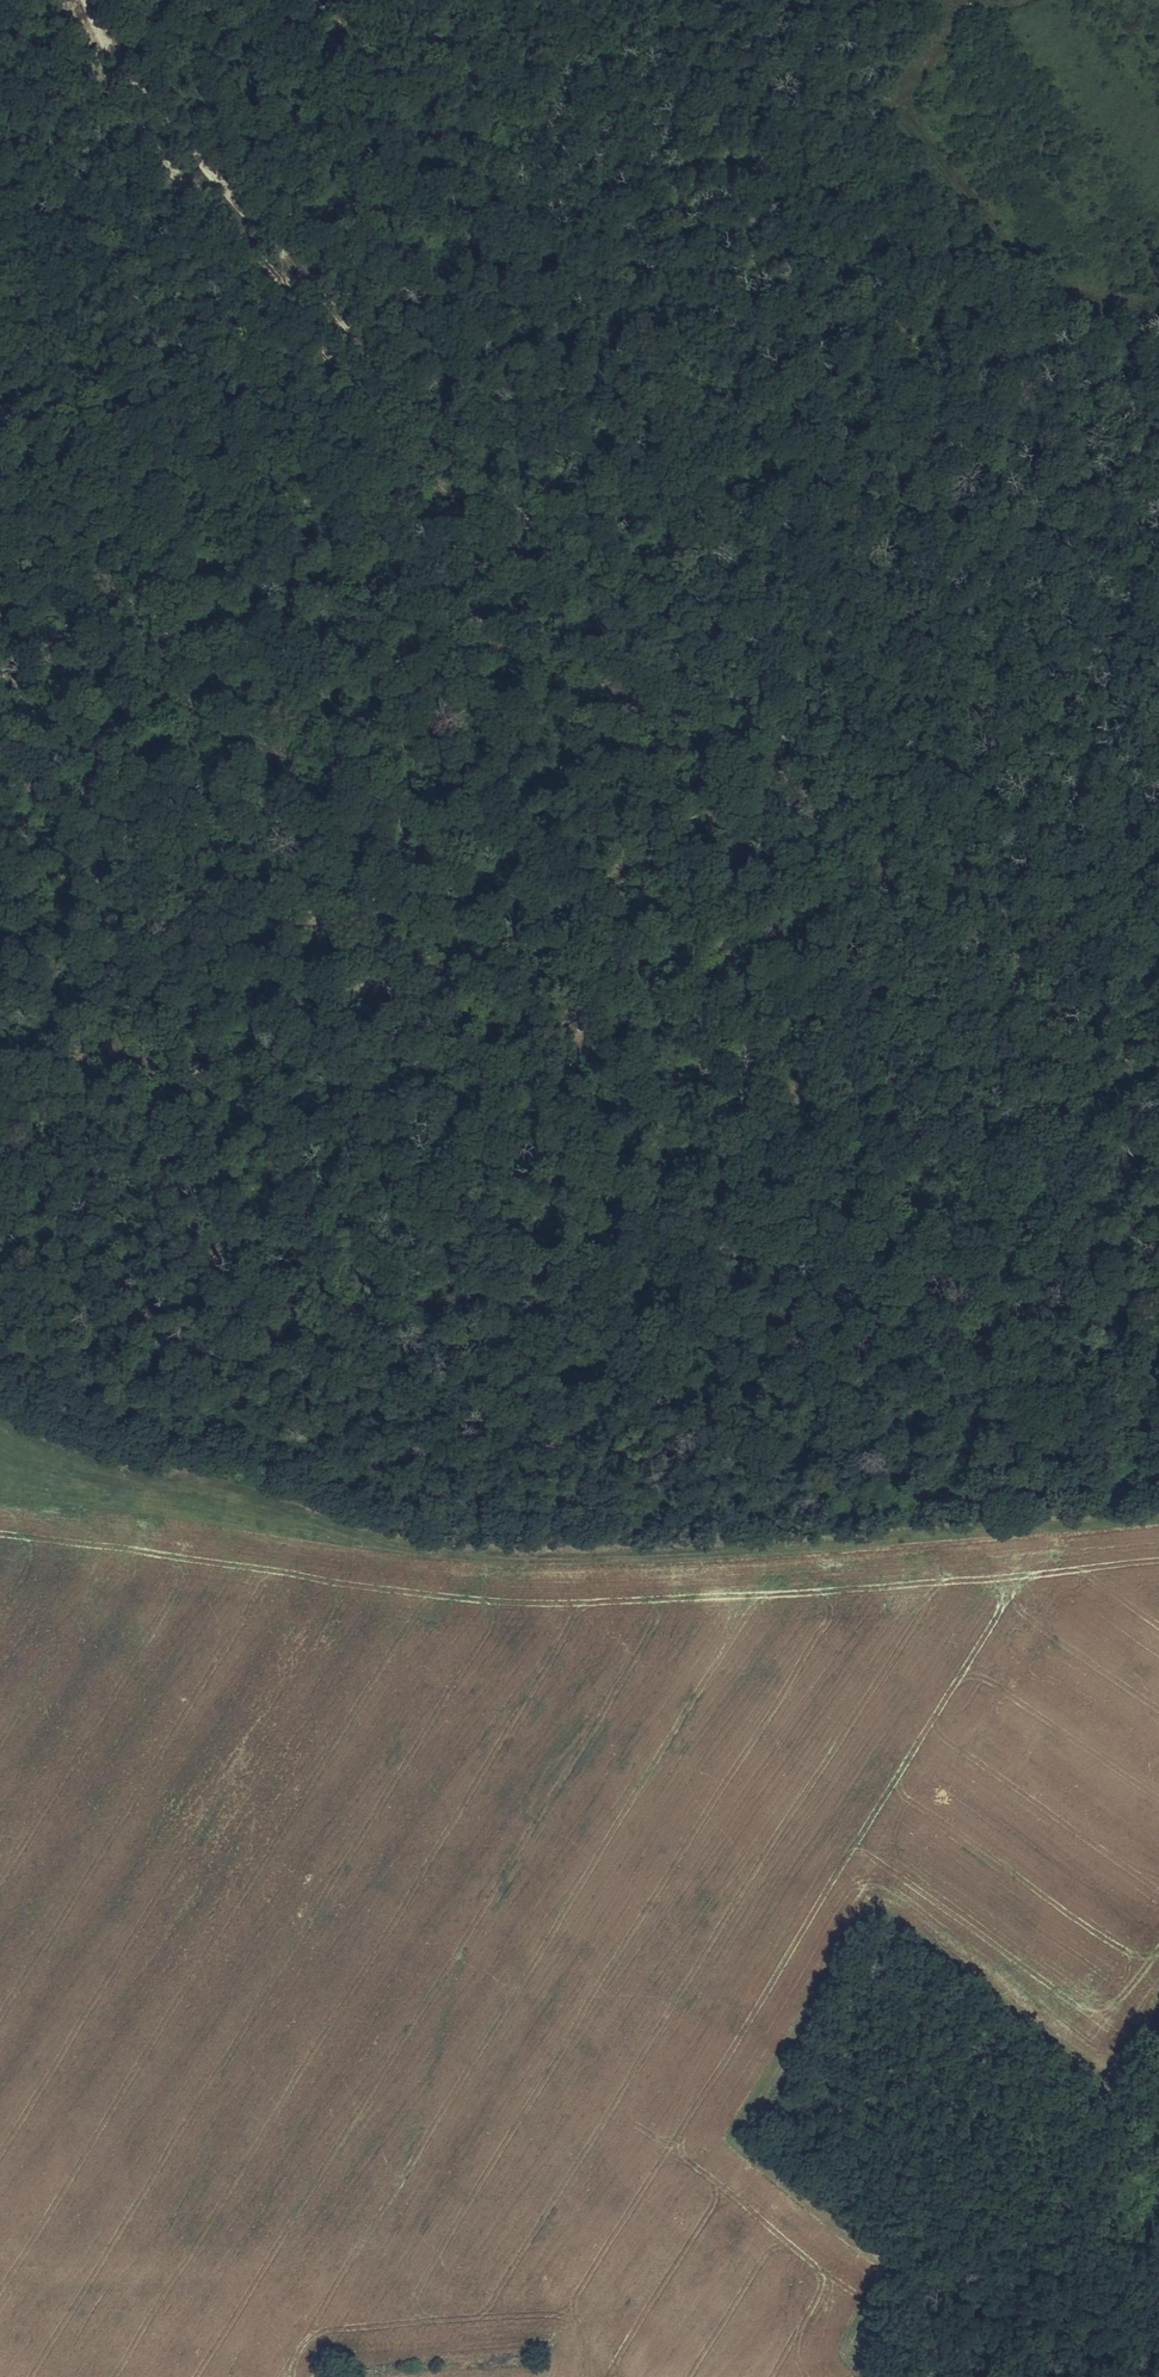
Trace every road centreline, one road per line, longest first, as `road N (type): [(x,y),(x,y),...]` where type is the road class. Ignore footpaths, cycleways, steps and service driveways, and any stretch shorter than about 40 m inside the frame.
road 1 (track): [(80,0),(102,58),(372,358),(1030,930),(1158,986)]

